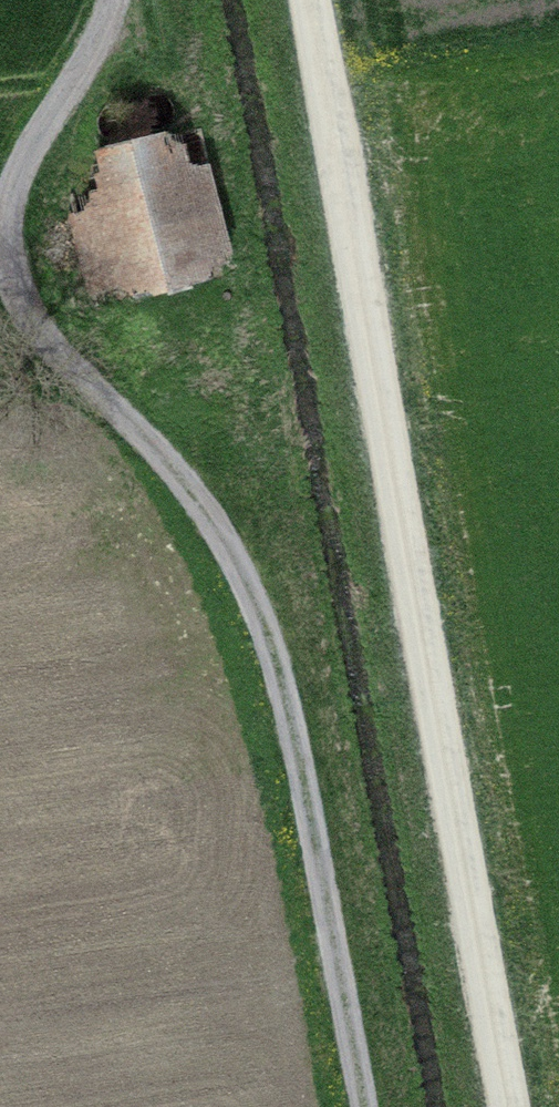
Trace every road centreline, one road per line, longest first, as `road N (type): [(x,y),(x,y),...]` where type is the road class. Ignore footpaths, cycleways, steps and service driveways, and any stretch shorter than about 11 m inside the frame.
road 1 (track): [(365,1106),(304,778),(266,629),(231,551),(179,471),(82,383),(17,293),(6,189),(116,0)]
road 2 (track): [(308,0),(509,1106)]

